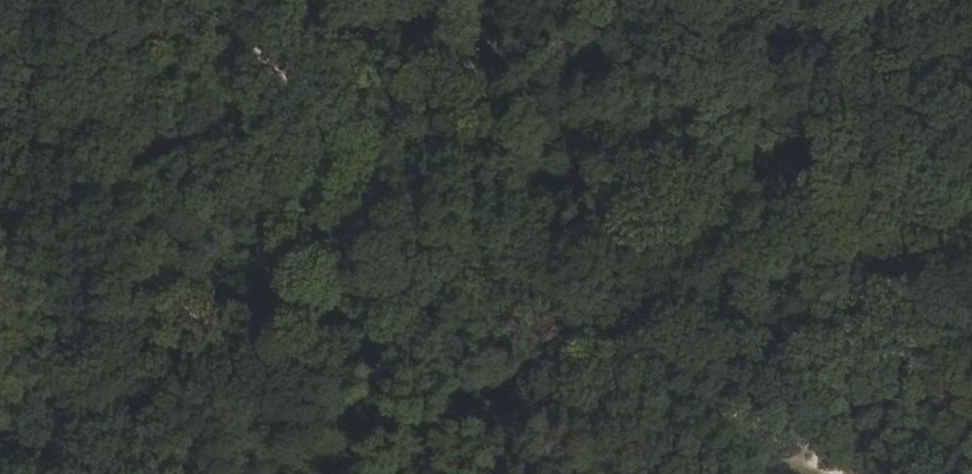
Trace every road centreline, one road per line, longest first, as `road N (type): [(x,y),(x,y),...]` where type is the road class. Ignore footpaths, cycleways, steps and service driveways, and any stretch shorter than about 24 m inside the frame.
road 1 (track): [(211,0),(464,229),(831,473)]
road 2 (track): [(313,0),(398,166),(646,162),(971,198)]
road 3 (track): [(0,356),(398,166)]

